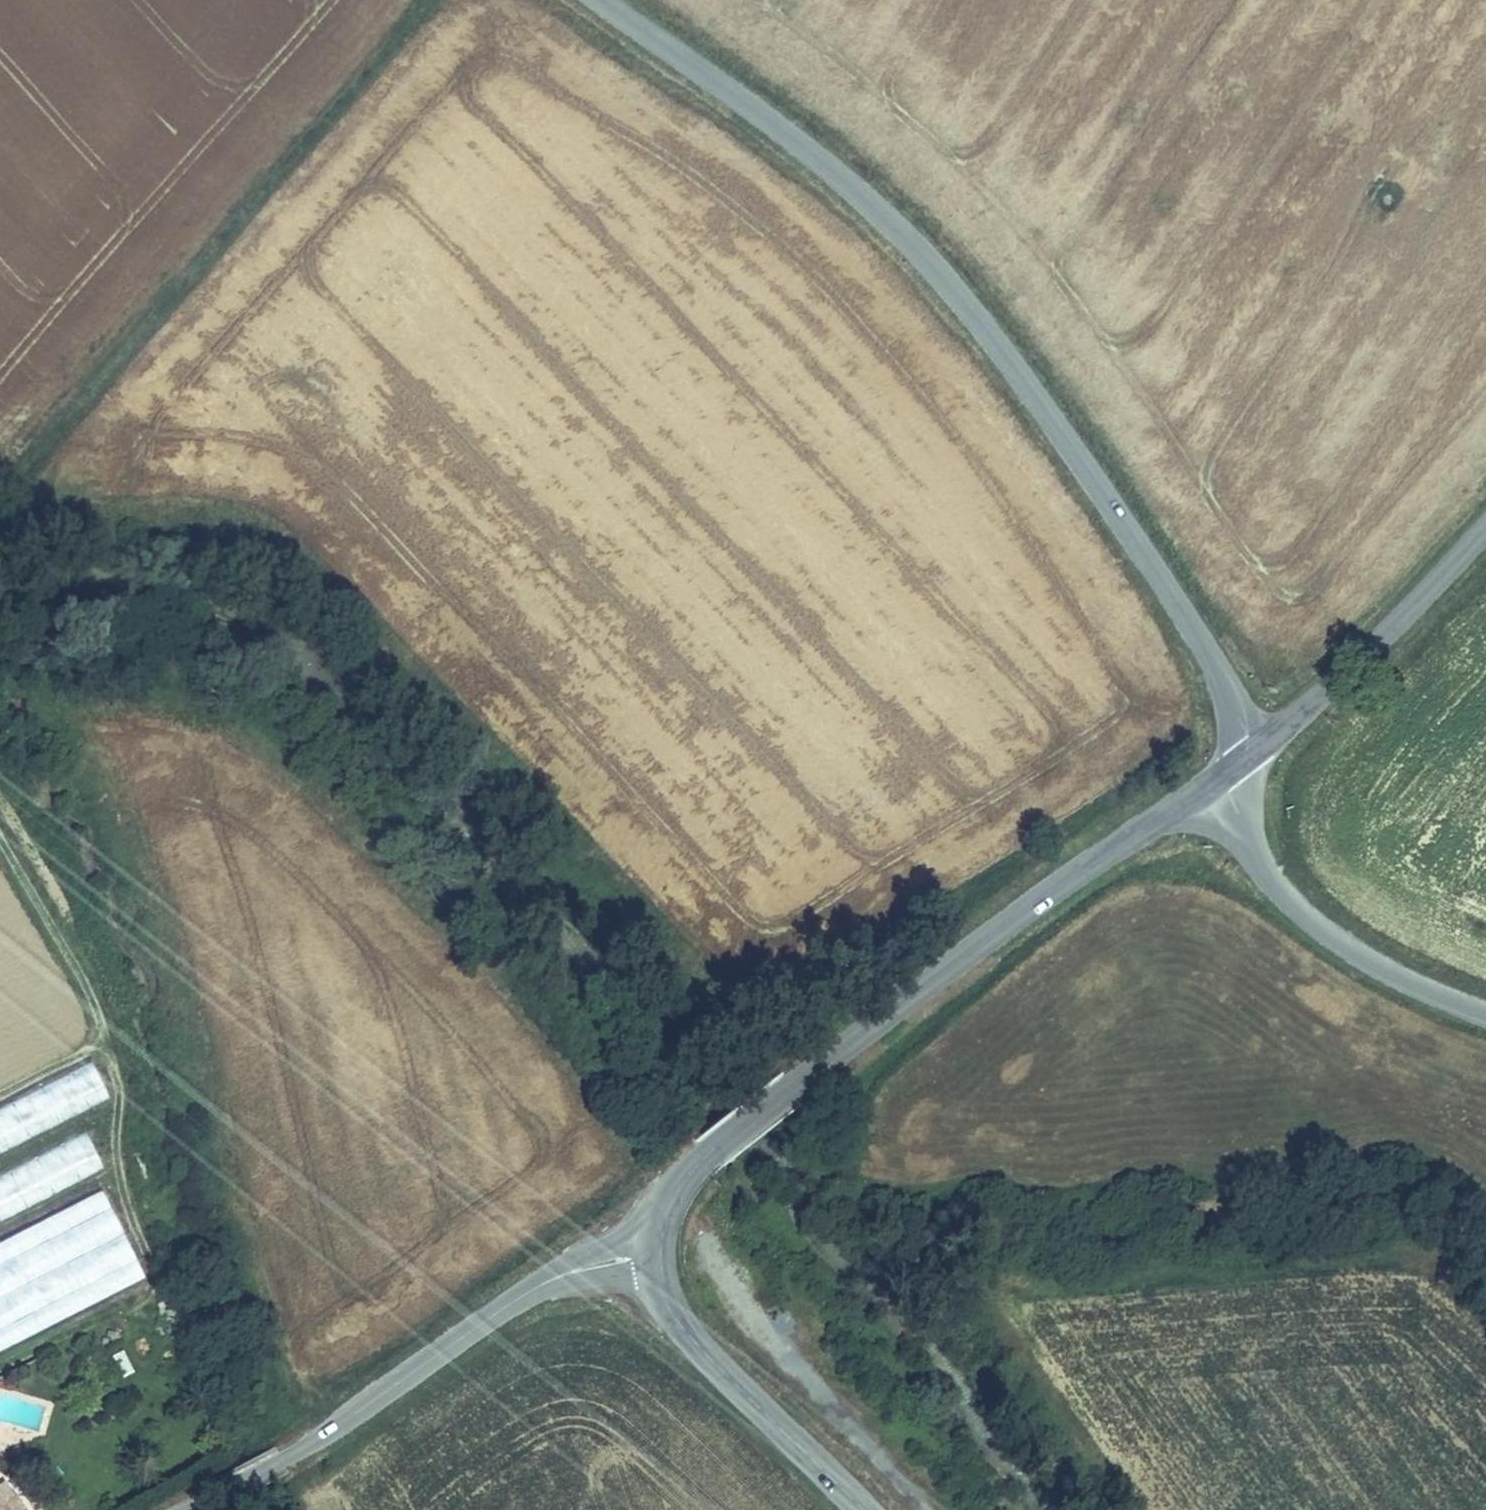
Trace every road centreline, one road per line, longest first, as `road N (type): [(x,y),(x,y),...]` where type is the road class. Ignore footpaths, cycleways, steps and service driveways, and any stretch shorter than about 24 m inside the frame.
road 1 (tertiary): [(605,0),(824,160),(922,252),(1014,363),(1154,567),(1206,644),(1257,748)]
road 2 (tertiary): [(1217,779),(999,927),(700,1161),(670,1195),(651,1257)]
road 3 (tertiary): [(193,1509),(370,1403),(550,1280),(651,1257)]
road 4 (tertiary): [(1485,1014),(1382,970),(1315,926),(1269,879),(1217,779)]
road 5 (tertiary): [(651,1257),(673,1320),(859,1509)]
road 6 (tertiary): [(1485,529),(1401,619),(1257,748)]

